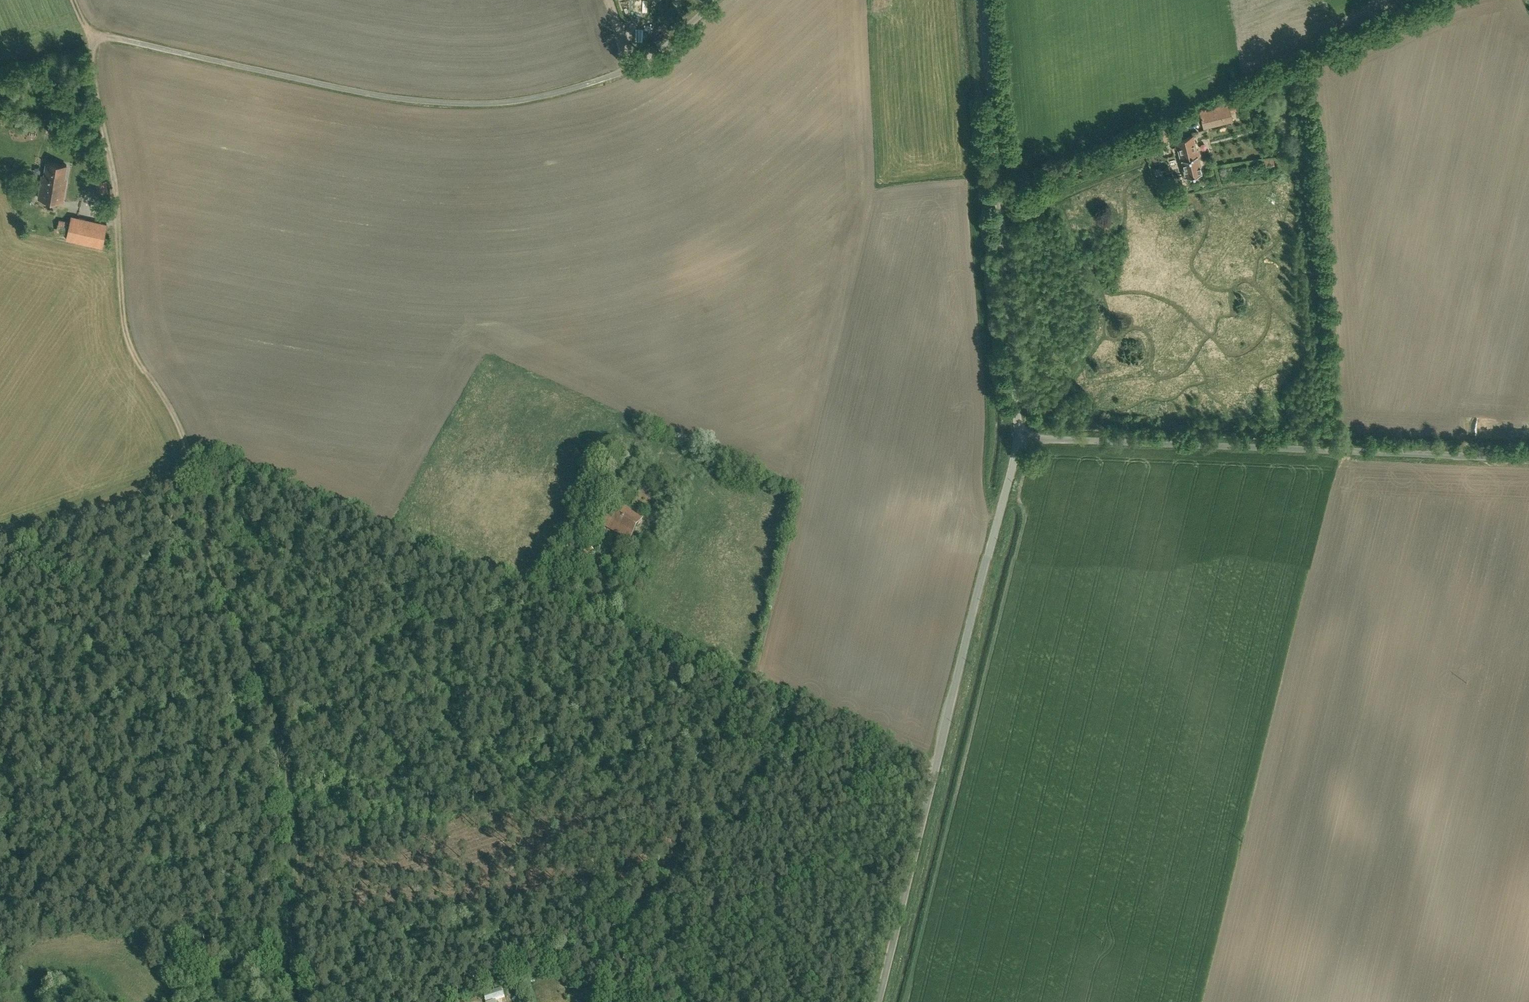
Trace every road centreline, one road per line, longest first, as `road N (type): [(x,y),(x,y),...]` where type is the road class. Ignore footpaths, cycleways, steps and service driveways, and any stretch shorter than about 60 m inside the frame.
road 1 (unclassified): [(1019,435),(878,1001)]
road 2 (unclassified): [(1528,456),(1019,435)]
road 3 (unclassified): [(984,0),(1019,435)]

